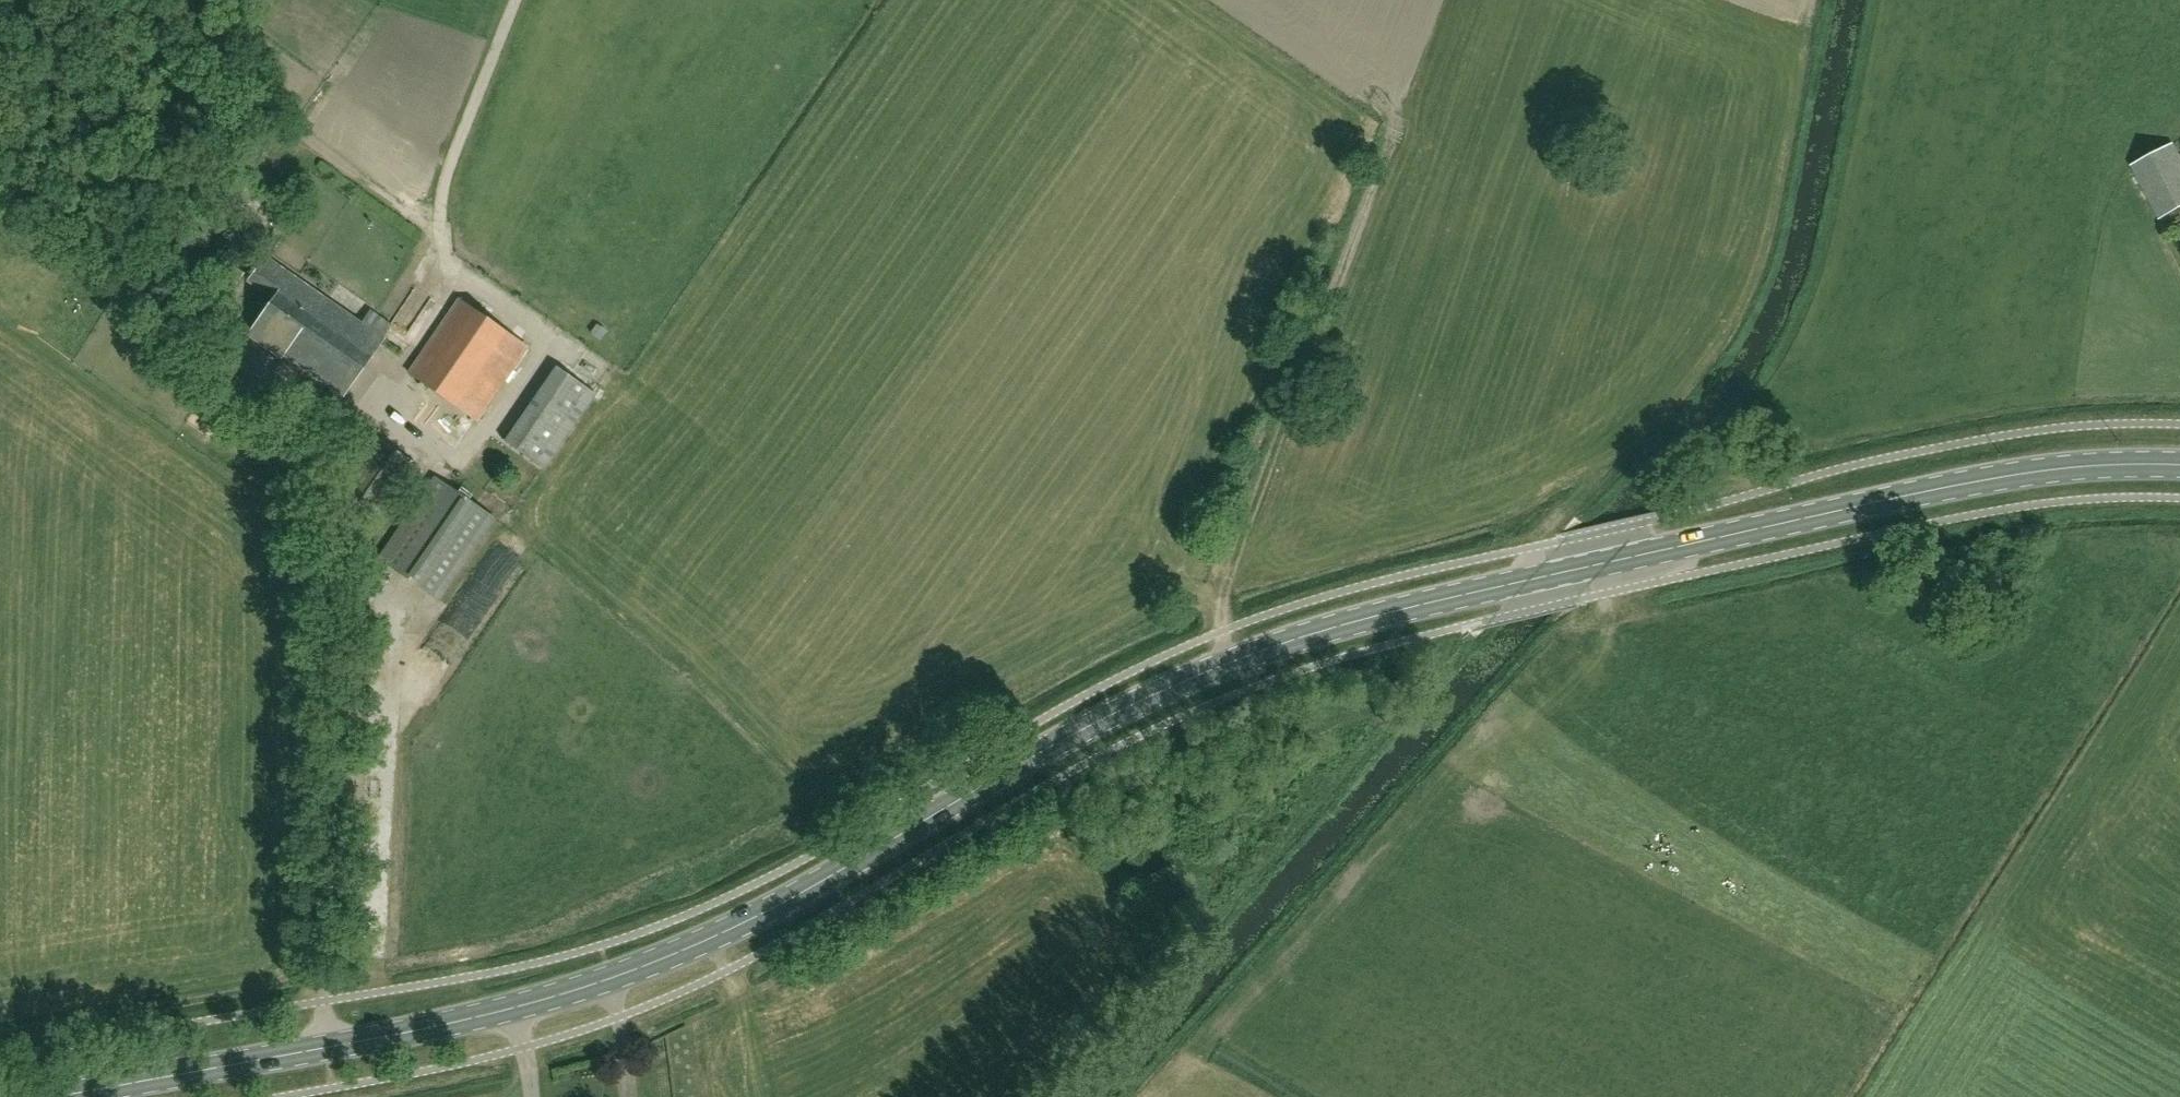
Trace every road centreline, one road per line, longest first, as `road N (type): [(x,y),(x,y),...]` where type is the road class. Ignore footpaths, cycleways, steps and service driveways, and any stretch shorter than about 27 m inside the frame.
road 1 (primary): [(1525,581),(1321,632),(1123,706),(578,995),(60,1096)]
road 2 (primary): [(1525,581),(2044,468),(2179,466)]

